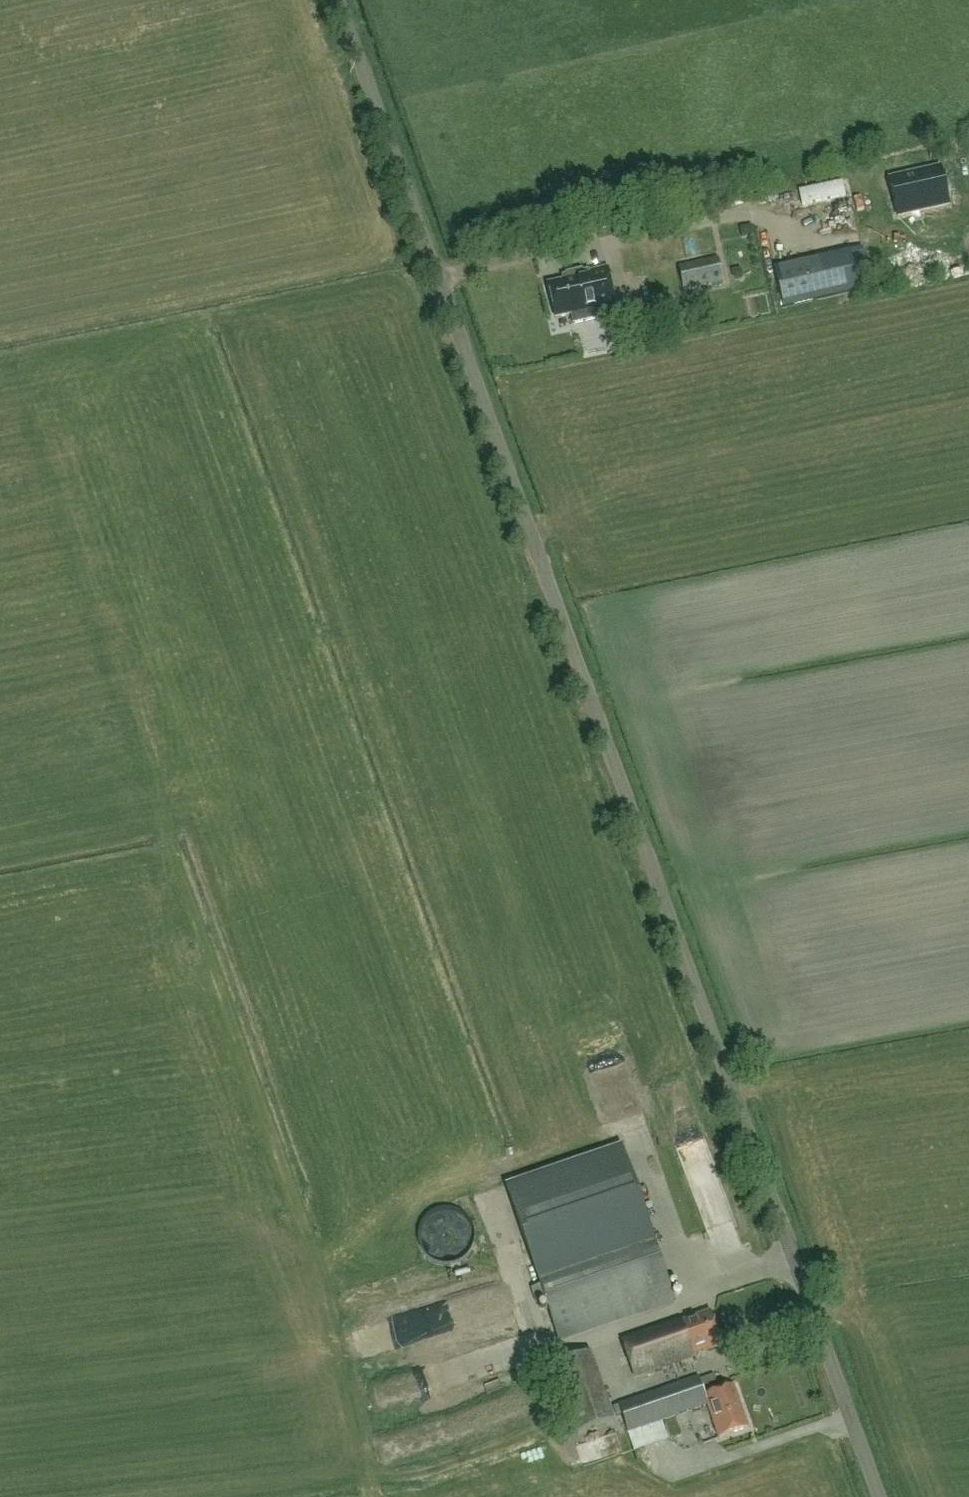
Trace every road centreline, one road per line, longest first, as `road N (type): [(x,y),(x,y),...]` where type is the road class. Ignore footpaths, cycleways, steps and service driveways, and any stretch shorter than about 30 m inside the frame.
road 1 (unclassified): [(878,1496),(550,621),(336,0)]

